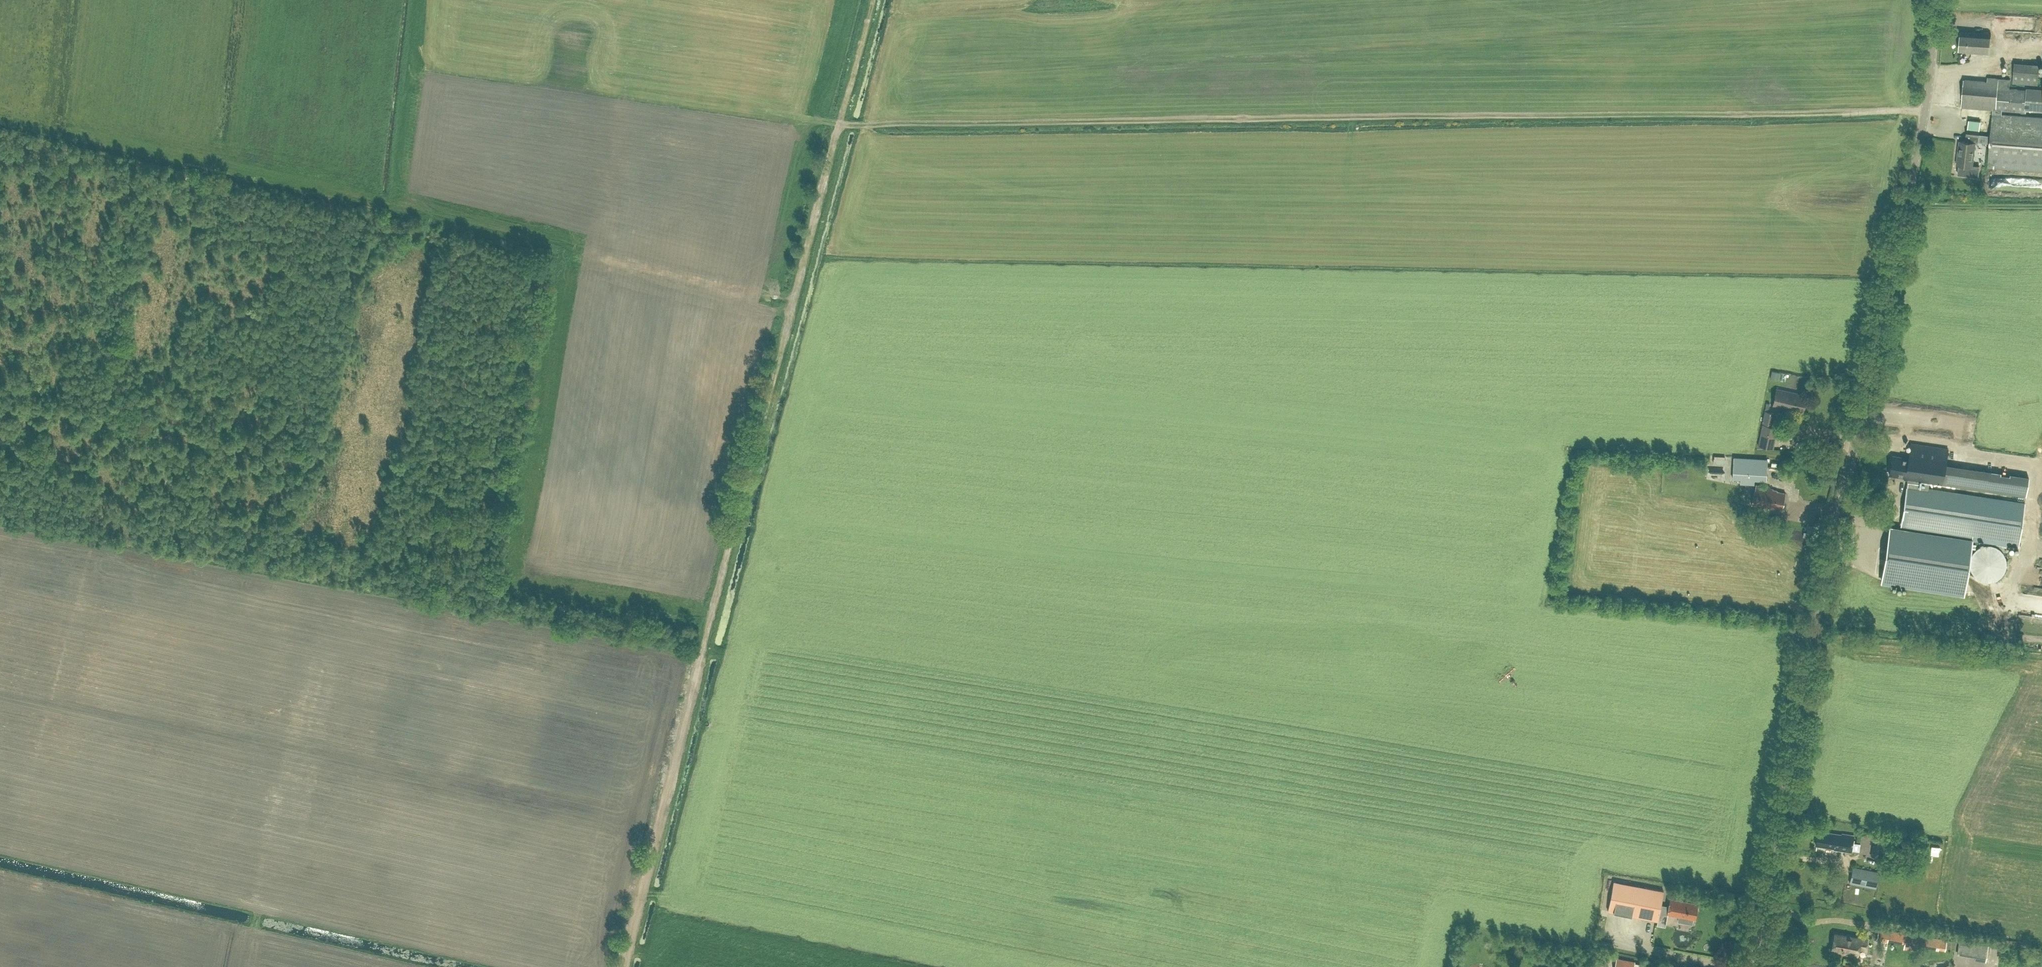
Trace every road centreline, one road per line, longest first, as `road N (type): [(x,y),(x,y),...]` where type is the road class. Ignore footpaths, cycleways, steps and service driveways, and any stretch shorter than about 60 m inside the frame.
road 1 (track): [(840,122),(1924,110)]
road 2 (track): [(870,0),(617,966)]
road 3 (unclassified): [(1751,966),(1924,110),(1935,0)]

